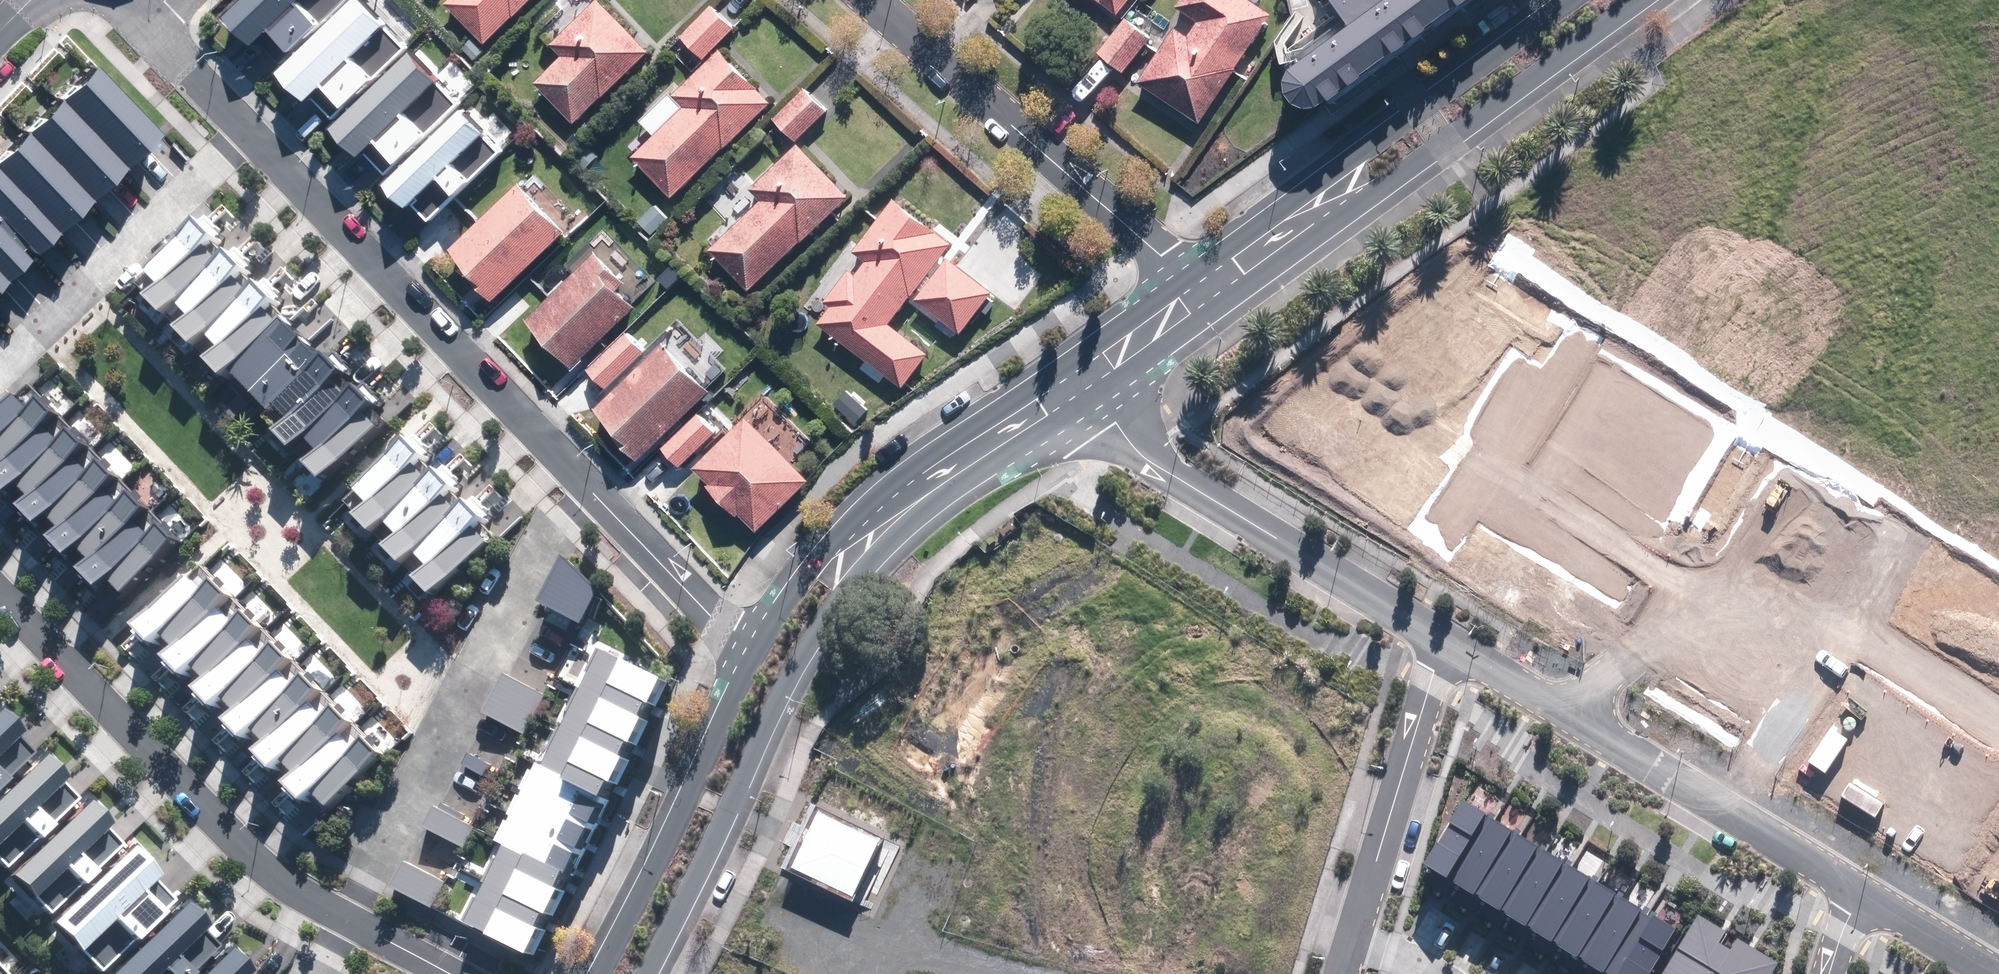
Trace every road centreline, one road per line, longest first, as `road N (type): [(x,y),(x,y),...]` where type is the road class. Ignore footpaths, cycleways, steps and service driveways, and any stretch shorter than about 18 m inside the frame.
road 1 (tertiary): [(1093,400),(885,558),(848,600),(800,671),(645,973)]
road 2 (tertiary): [(1642,0),(1219,306)]
road 3 (residential): [(239,119),(595,489)]
road 4 (residential): [(348,921),(551,531),(595,489)]
road 5 (residential): [(0,590),(247,847),(348,921)]
road 6 (tertiary): [(1185,273),(1568,0)]
road 7 (tertiary): [(749,648),(789,584),(875,492),(1066,366)]
road 8 (residential): [(1446,637),(1154,465),(1093,400)]
road 9 (residential): [(1185,273),(871,0)]
road 10 (tertiary): [(596,973),(749,648)]
road 11 (residential): [(0,347),(239,119)]
road 12 (unknown): [(1386,602),(1581,342)]
road 13 (residential): [(1446,637),(1357,931)]
road 14 (residential): [(595,489),(749,648)]
road 15 (residential): [(1740,814),(1851,623)]
road 16 (residential): [(1740,814),(1578,716)]
road 17 (residential): [(1851,623),(1998,714)]
road 18 (residential): [(1998,972),(1857,885)]
road 19 (tertiary): [(1219,306),(1093,400)]
road 20 (residential): [(1578,716),(1446,637)]
road 21 (tertiary): [(1066,366),(1185,273)]
road 22 (residential): [(143,18),(239,119)]
road 23 (residential): [(1857,885),(1740,814)]

